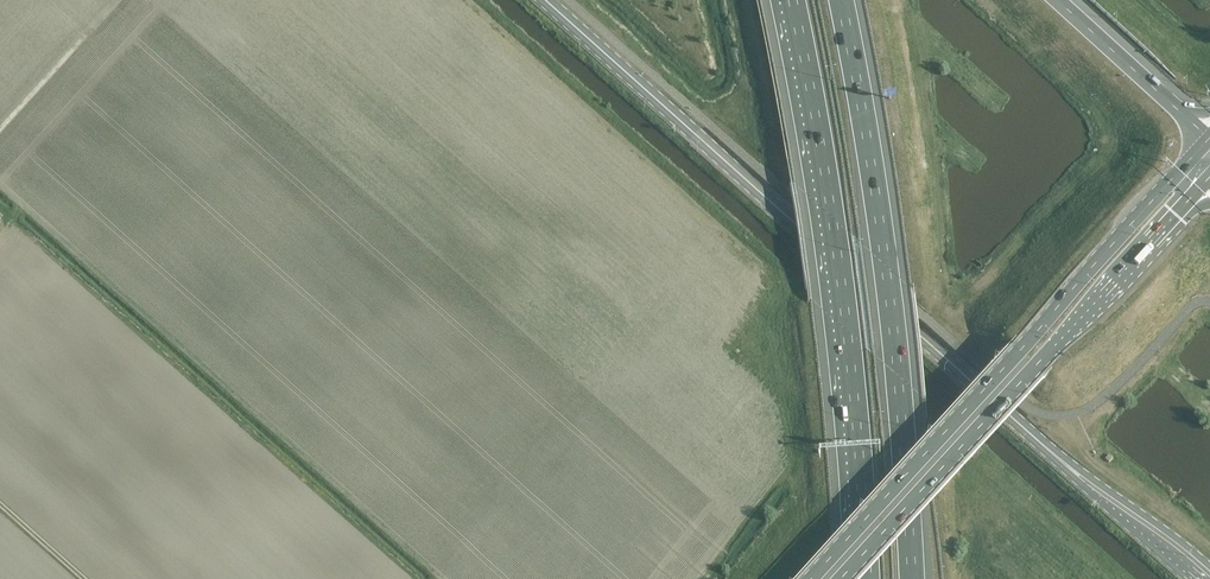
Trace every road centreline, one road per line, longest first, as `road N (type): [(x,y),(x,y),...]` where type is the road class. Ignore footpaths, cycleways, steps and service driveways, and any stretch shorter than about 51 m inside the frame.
road 1 (secondary): [(1044,445),(545,0)]
road 2 (motorway): [(1209,139),(812,578)]
road 3 (motorway): [(794,0),(848,338),(867,578)]
road 4 (motorway): [(912,578),(886,260),(842,0)]
road 5 (motorway): [(841,578),(1208,179)]
road 6 (secondary): [(1209,568),(1044,445)]
road 7 (secondary): [(1044,445),(1198,578)]
road 8 (motorway): [(1209,139),(1064,0)]

